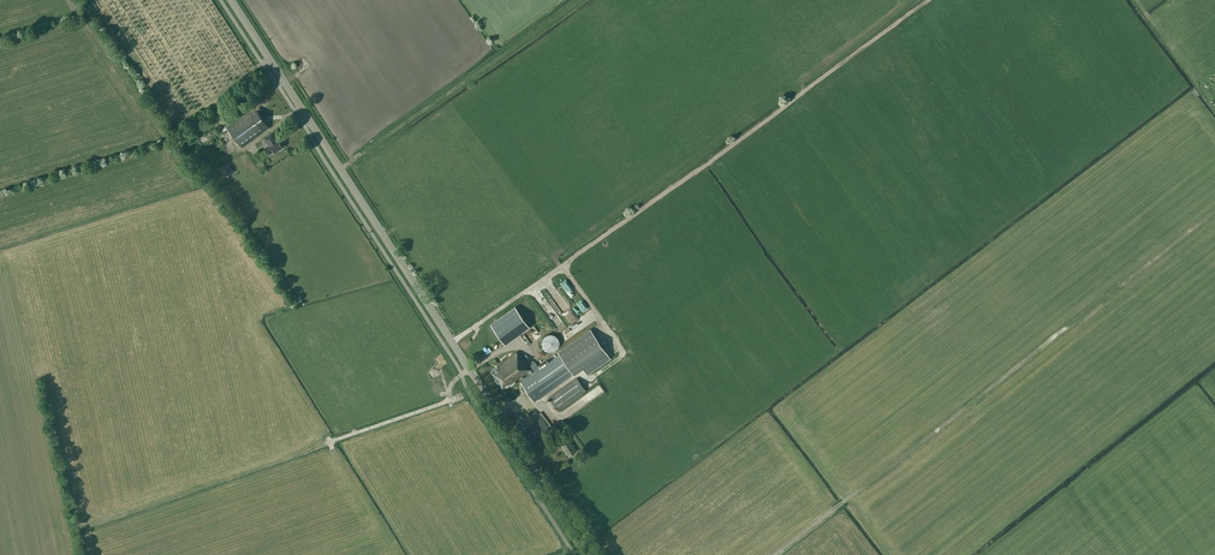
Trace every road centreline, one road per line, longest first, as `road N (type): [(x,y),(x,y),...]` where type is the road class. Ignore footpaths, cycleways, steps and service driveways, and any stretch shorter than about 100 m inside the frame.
road 1 (tertiary): [(591,554),(231,0)]

